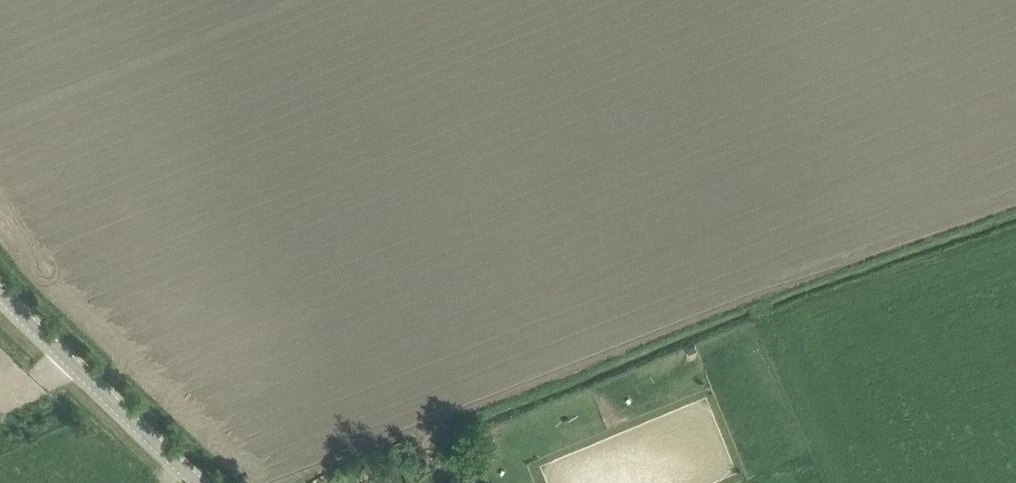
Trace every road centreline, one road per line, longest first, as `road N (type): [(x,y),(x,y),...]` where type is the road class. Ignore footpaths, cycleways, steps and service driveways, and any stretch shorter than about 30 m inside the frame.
road 1 (unclassified): [(217,482),(0,281)]

